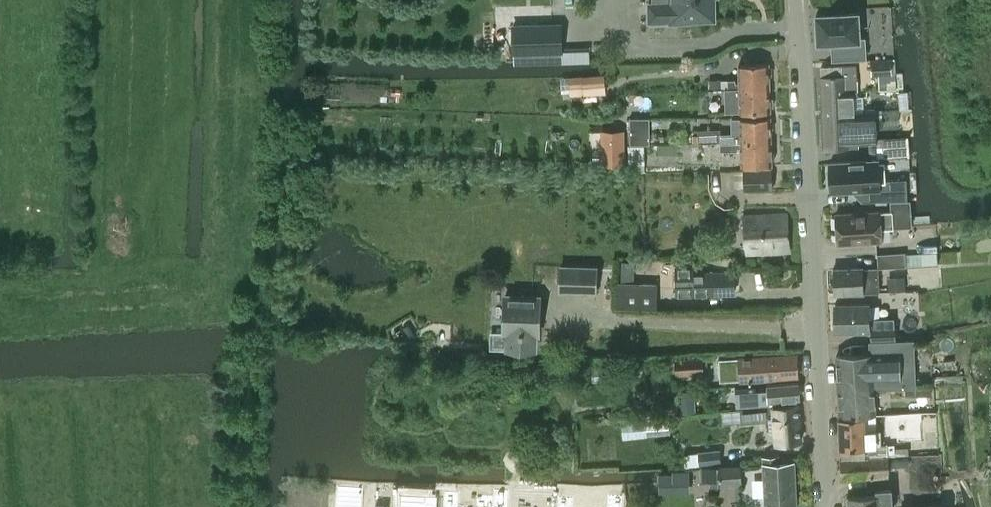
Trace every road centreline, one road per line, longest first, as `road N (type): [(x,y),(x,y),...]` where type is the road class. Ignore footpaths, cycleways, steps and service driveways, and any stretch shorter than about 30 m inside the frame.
road 1 (unclassified): [(828,506),(797,0)]

